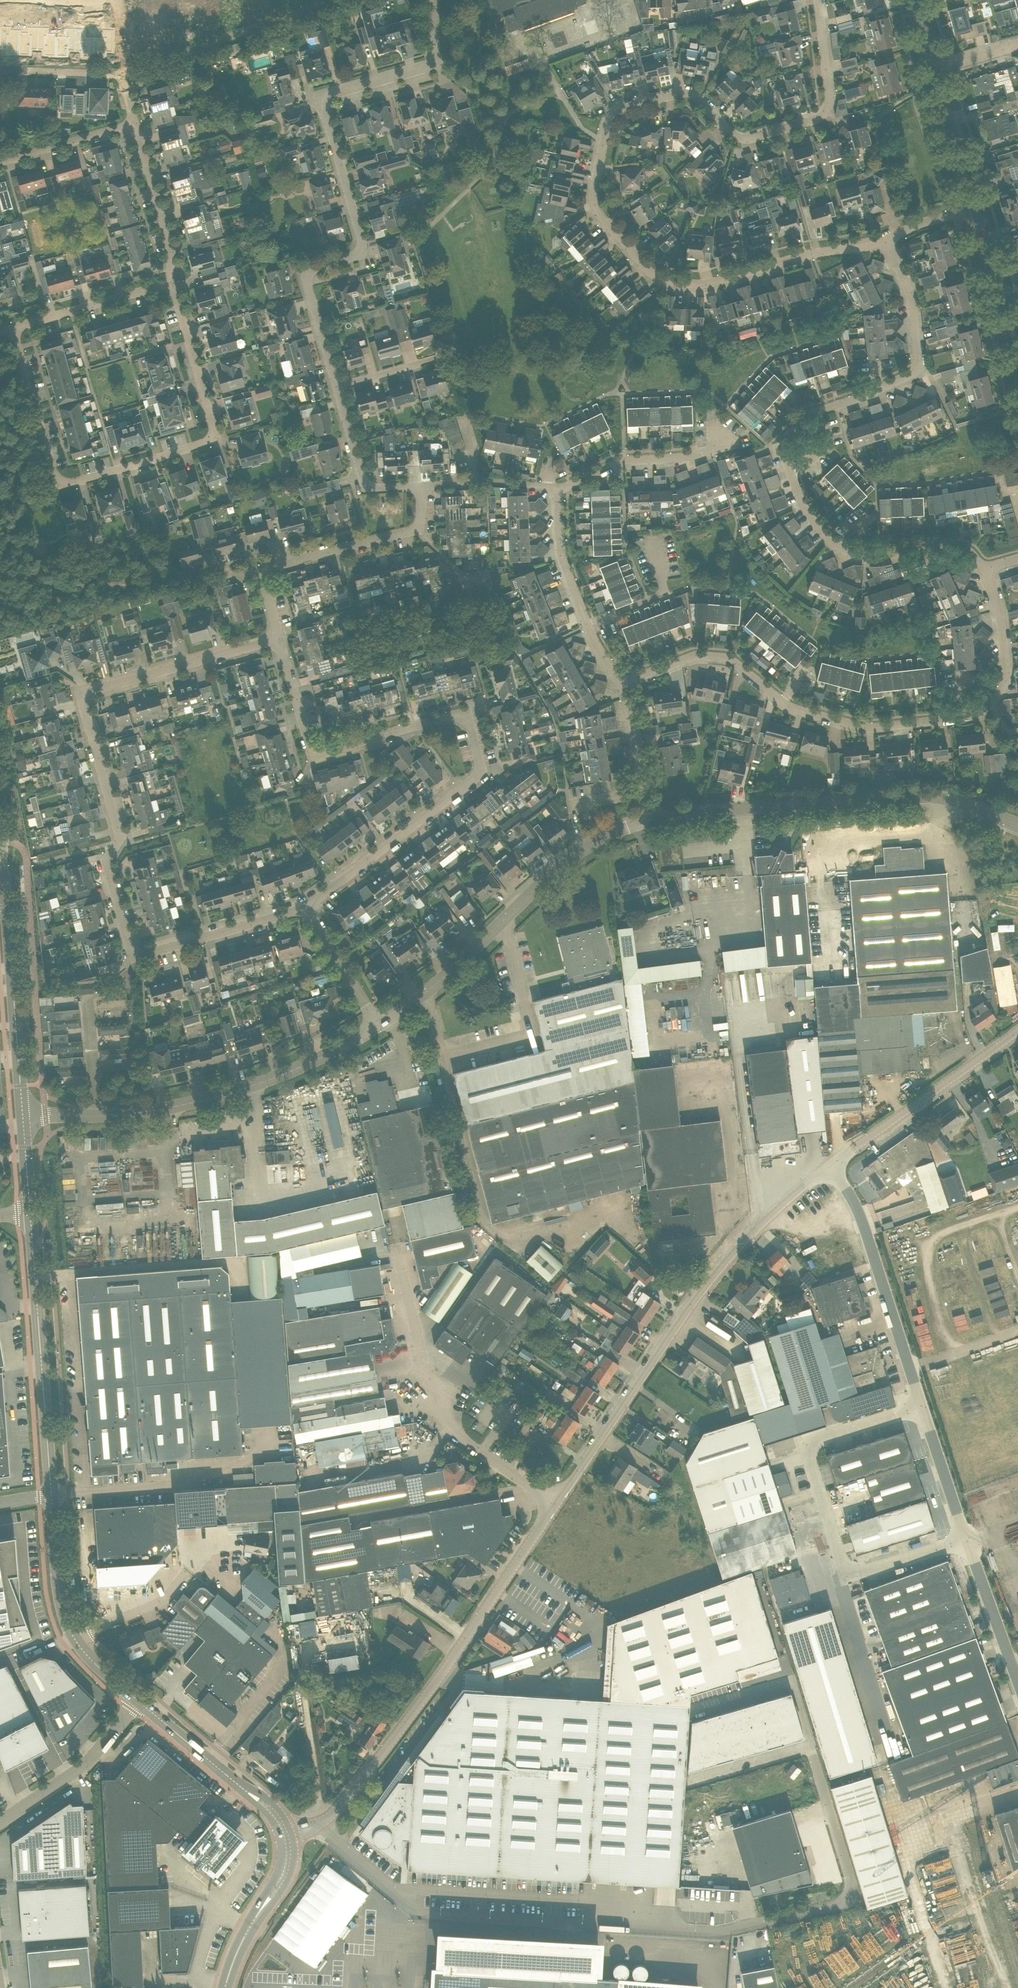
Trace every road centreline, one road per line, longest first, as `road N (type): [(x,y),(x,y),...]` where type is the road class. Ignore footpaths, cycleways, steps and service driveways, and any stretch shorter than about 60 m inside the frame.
road 1 (residential): [(885,242),(713,282),(666,281),(596,210),(608,125),(629,105),(689,93),(727,131),(749,138),(820,118),(829,96),(818,0)]
road 2 (unclassified): [(321,1824),(424,1915),(717,1935),(849,1903),(853,1893),(811,1748)]
road 3 (residential): [(1017,1682),(856,1206),(828,1166)]
road 4 (residential): [(308,906),(482,772),(463,715),(328,750),(309,747),(279,640)]
road 5 (residential): [(621,683),(701,655),(727,658),(790,707),(853,724),(970,715),(994,700),(1005,665),(996,604),(981,568)]
road 6 (residential): [(337,386),(307,276),(356,255),(362,243),(323,99),(430,65),(432,0)]
road 7 (residential): [(167,287),(213,433),(72,483),(53,472),(11,328)]
road 8 (residential): [(136,953),(106,863),(119,840),(86,693),(279,640)]
road 9 (unclassified): [(554,1502),(716,1272),(828,1166)]
road 10 (unclassified): [(321,1824),(425,1699),(554,1502)]
road 11 (tertiary): [(651,815),(929,794),(1017,824)]
road 12 (tertiary): [(378,1025),(454,966),(548,874),(605,834),(651,815)]
road 13 (unclassified): [(554,1502),(444,1424),(396,1251)]
road 14 (tertiary): [(97,1115),(210,1098),(301,1068),(378,1025)]
road 15 (secondary): [(52,1492),(30,1213)]
road 16 (residential): [(818,412),(916,370),(911,296),(885,242)]
road 17 (residential): [(981,568),(958,547),(925,545),(873,558),(843,549),(805,511),(791,476)]
road 18 (secondary): [(23,1115),(0,881)]
road 19 (unclassified): [(828,1166),(1017,1030)]
road 20 (unclassified): [(80,1641),(151,1608),(183,1580),(196,1552),(189,1487)]
road 21 (residential): [(621,683),(586,623),(561,555),(557,487)]
road 22 (residential): [(136,953),(126,991),(89,995),(97,1115)]
road 23 (unclassified): [(138,1701),(84,1766),(0,1824)]
road 24 (residential): [(557,487),(622,460),(711,449),(719,427)]
road 25 (residential): [(308,906),(136,953)]
road 26 (residential): [(135,123),(121,76),(0,73)]
road 27 (residential): [(167,287),(172,254),(135,123)]
road 28 (residential): [(178,56),(331,0)]
road 29 (residential): [(11,328),(167,287)]
road 30 (residential): [(425,486),(366,483),(337,386)]
road 31 (residential): [(259,570),(413,528)]
road 32 (secondary): [(80,1641),(61,1593),(52,1492)]
road 33 (secondary): [(251,1792),(138,1701)]
road 34 (tertiary): [(972,209),(932,70)]
road 35 (residential): [(0,161),(135,123)]
road 36 (residential): [(378,1025),(308,906)]
road 37 (residential): [(651,815),(621,683)]
road 38 (residential): [(425,486),(479,478),(557,487)]
road 39 (residential): [(337,386),(464,350)]

